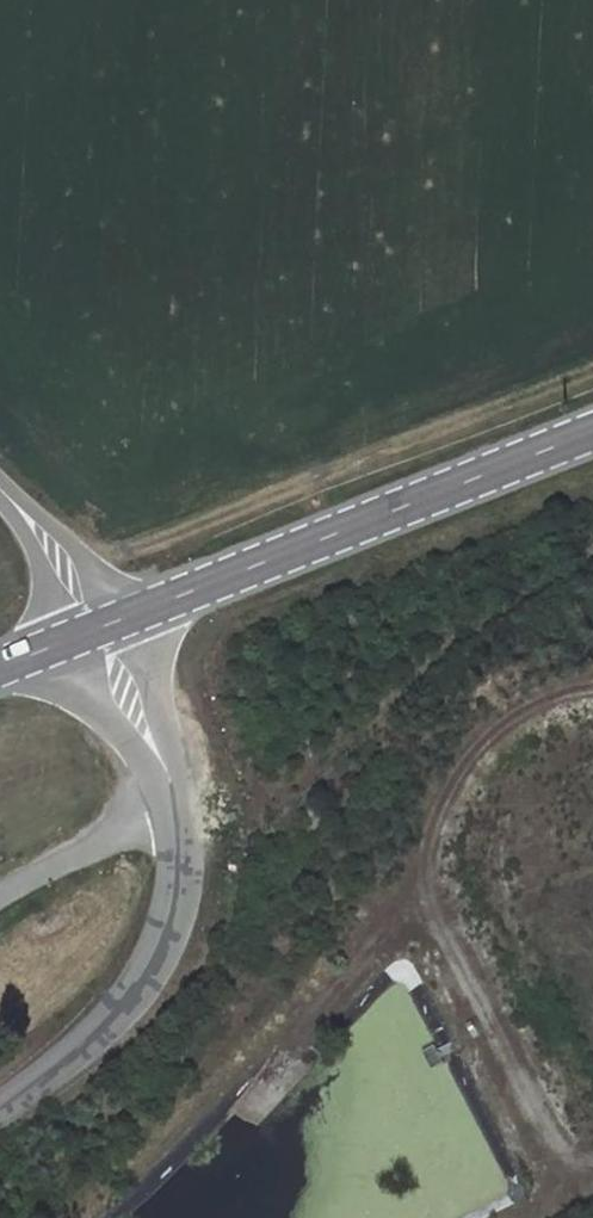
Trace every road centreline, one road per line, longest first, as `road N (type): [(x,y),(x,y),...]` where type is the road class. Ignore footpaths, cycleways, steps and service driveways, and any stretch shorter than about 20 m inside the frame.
road 1 (secondary): [(100,632),(592,437)]
road 2 (unclassified): [(176,796),(178,881),(153,961),(73,1055),(0,1104)]
road 3 (unclassified): [(0,892),(176,796)]
road 4 (unclassified): [(100,632),(176,796)]
road 5 (unclassified): [(100,632),(30,522),(0,491)]

